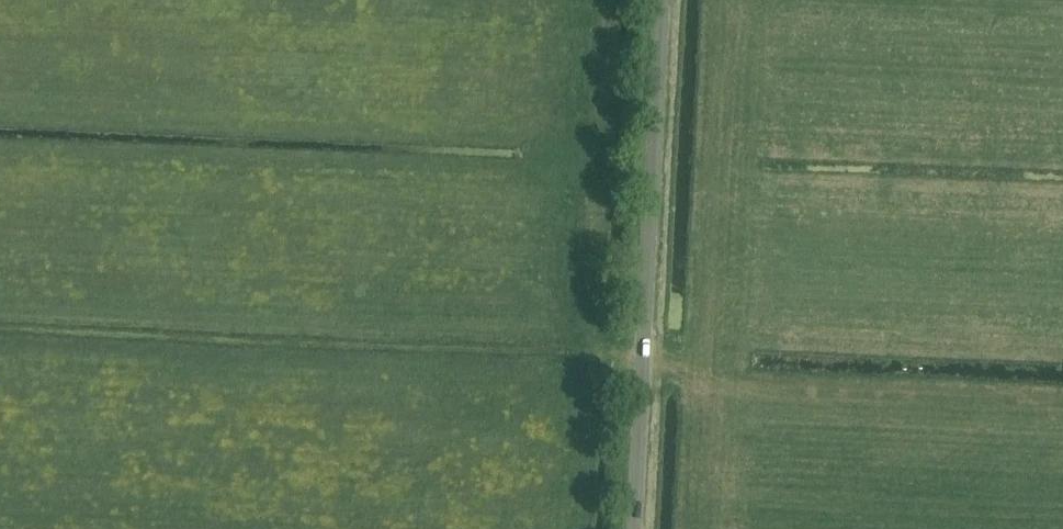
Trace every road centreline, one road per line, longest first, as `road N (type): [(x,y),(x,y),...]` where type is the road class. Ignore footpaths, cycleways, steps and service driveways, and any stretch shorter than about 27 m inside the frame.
road 1 (unclassified): [(632,528),(661,0)]

